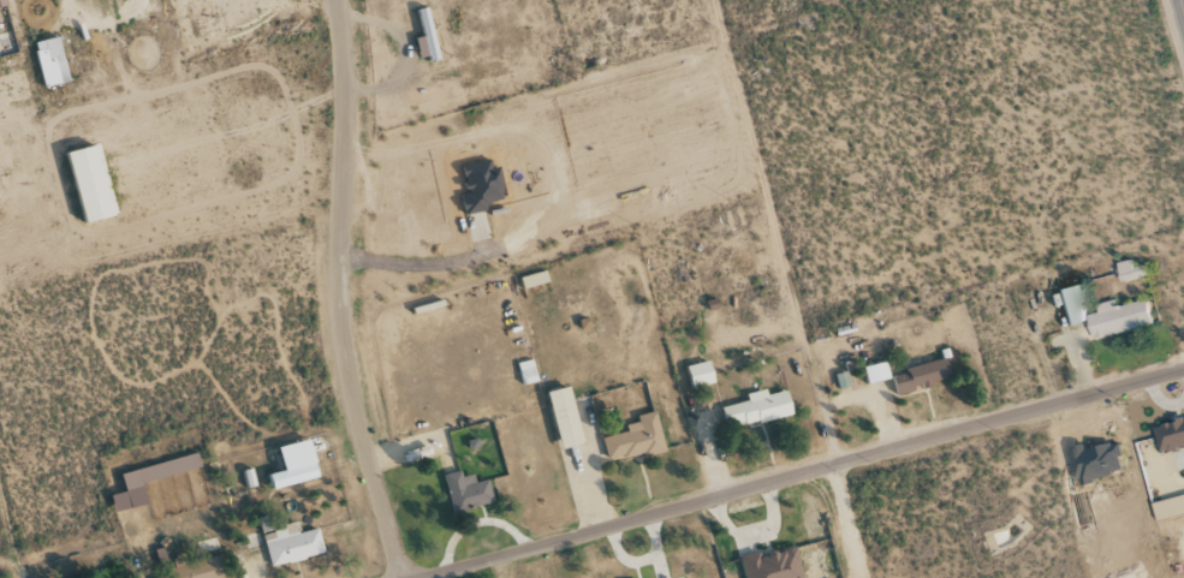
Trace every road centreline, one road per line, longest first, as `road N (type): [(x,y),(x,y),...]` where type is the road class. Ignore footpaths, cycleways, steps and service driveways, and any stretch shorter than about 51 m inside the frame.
road 1 (tertiary): [(425,577),(1183,373)]
road 2 (residential): [(401,577),(344,346),(336,0)]

